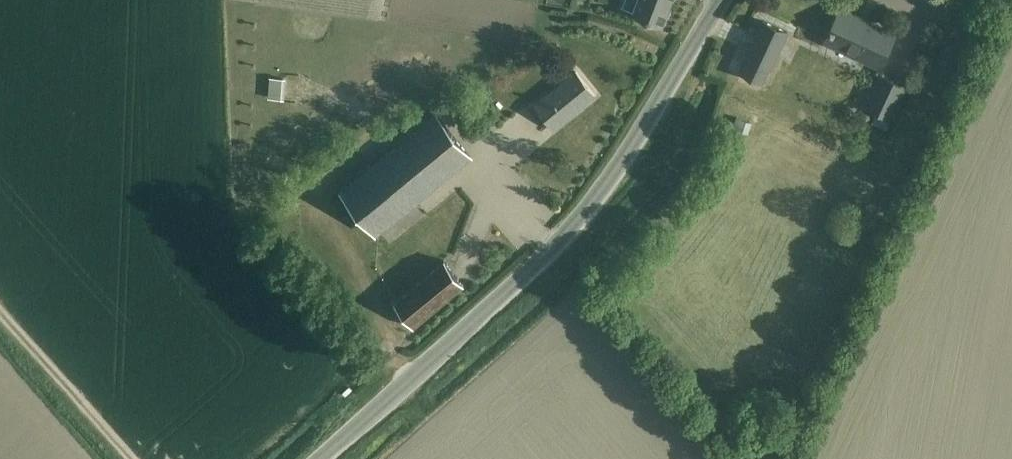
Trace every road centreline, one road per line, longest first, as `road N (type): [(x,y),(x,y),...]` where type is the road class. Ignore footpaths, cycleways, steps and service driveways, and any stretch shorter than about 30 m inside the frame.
road 1 (unclassified): [(322,458),(596,209),(725,0)]
road 2 (track): [(134,458),(0,311)]

